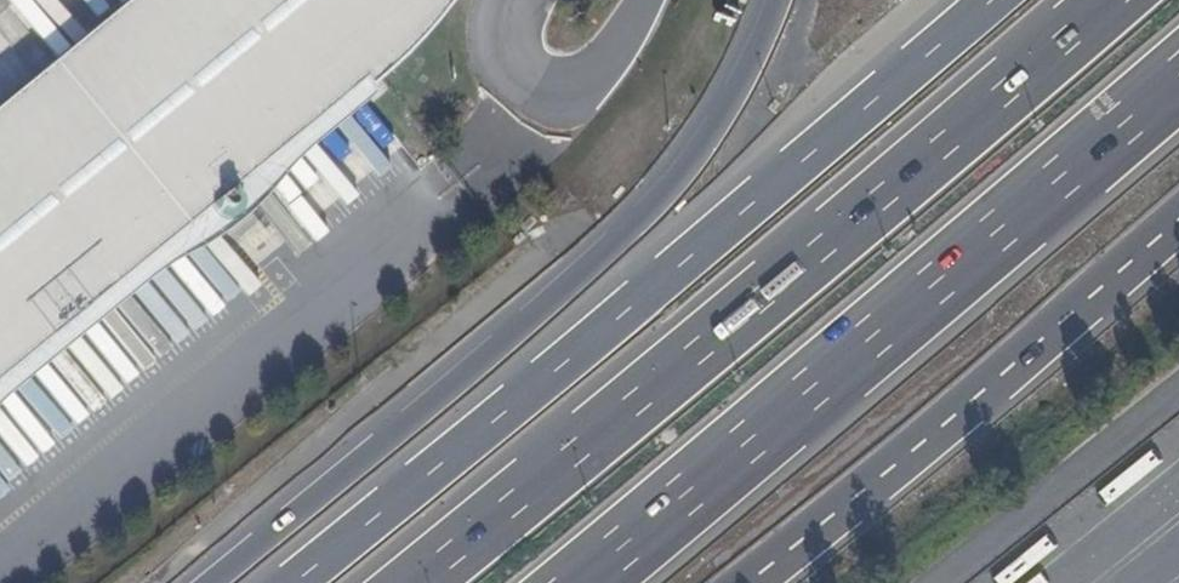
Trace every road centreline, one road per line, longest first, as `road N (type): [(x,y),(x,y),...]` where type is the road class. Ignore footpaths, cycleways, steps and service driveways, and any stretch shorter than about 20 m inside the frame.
road 1 (motorway): [(996,0),(298,582)]
road 2 (motorway): [(1110,0),(711,353),(425,582)]
road 3 (motorway): [(778,0),(764,46),(661,208),(208,582)]
road 4 (motorway): [(565,582),(1178,71)]
road 5 (motorway): [(749,582),(931,436),(1178,216)]
road 6 (unclassified): [(642,0),(552,103)]

